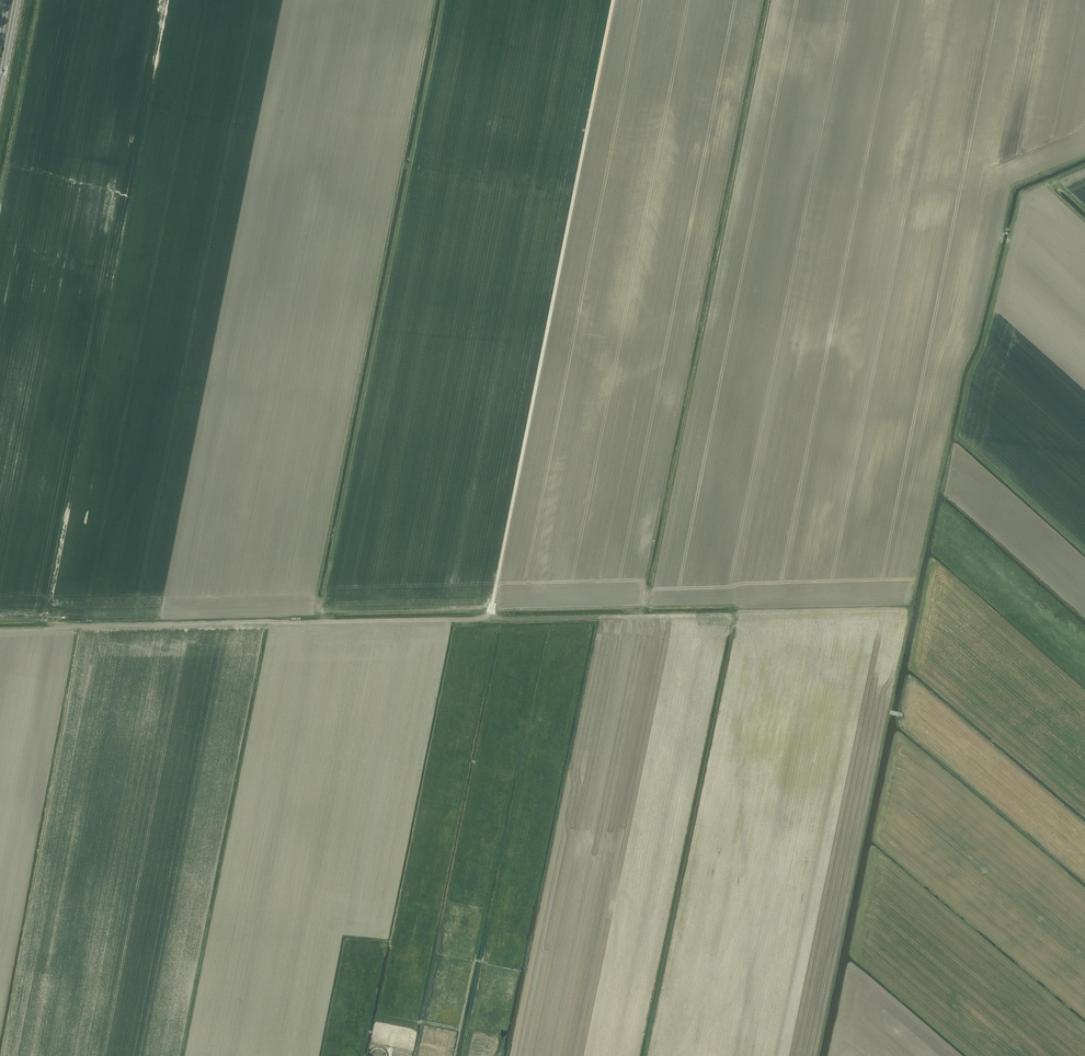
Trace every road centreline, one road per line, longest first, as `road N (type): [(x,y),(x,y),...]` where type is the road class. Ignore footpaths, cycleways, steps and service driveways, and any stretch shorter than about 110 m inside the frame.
road 1 (track): [(489,620),(613,0)]

